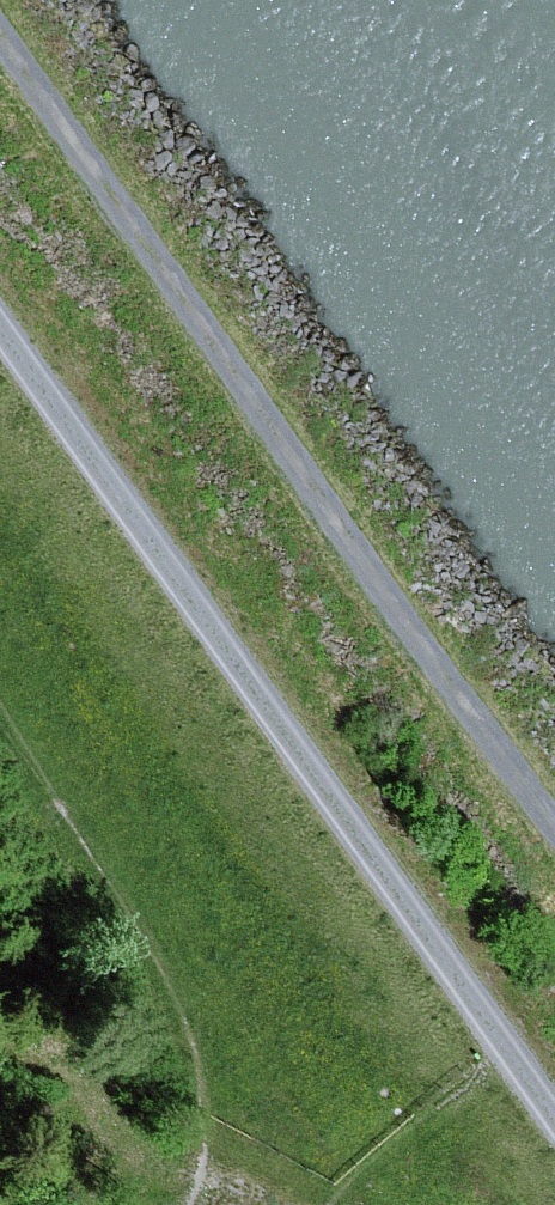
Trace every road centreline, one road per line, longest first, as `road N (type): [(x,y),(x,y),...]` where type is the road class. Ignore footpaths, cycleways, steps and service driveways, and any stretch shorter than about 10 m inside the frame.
road 1 (track): [(0,327),(554,1122)]
road 2 (track): [(554,827),(0,41)]

